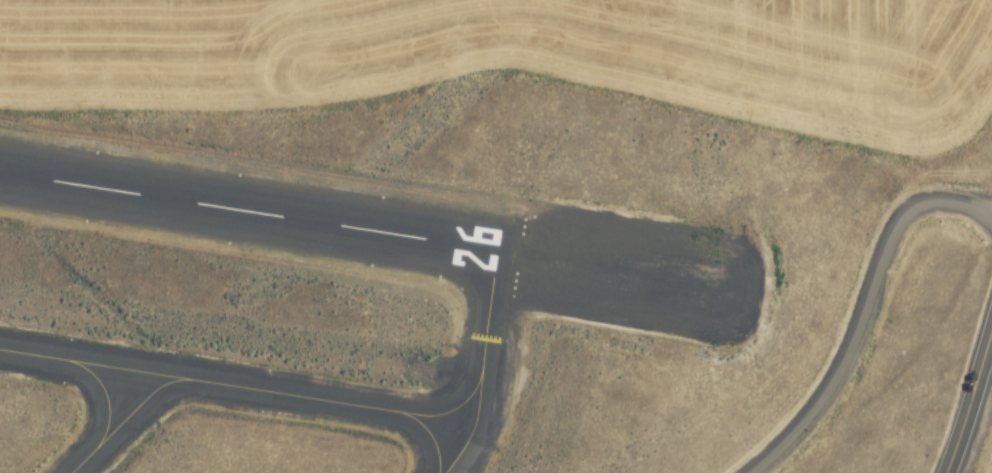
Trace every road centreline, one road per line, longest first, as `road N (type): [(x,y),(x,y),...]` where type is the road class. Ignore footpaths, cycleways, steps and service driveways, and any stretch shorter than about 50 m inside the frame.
road 1 (residential): [(745,472),(826,388),(900,215),(931,199),(991,211)]
road 2 (secondary): [(945,472),(991,313)]

